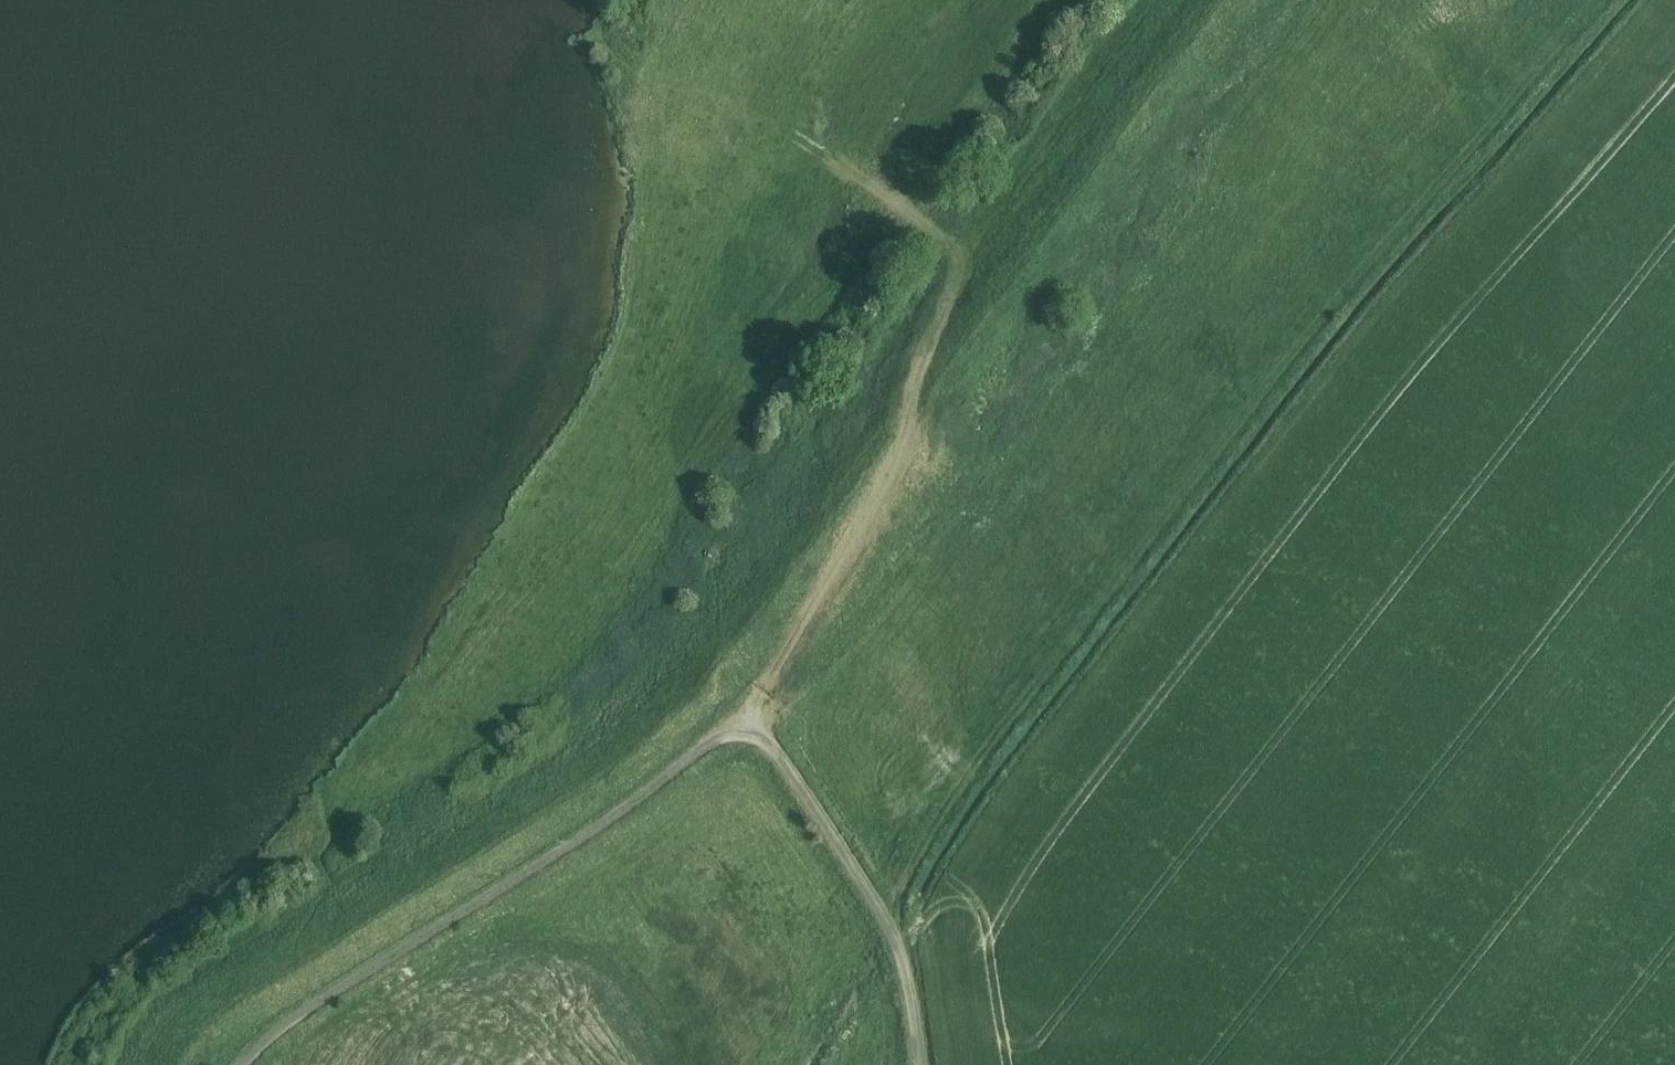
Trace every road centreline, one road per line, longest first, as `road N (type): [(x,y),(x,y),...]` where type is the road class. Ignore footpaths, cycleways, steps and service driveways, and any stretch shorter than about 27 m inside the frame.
road 1 (unclassified): [(249,1064),(293,1025),(622,816),(723,732),(749,731)]
road 2 (unclassified): [(749,731),(768,745),(886,922),(906,979),(918,1064)]

